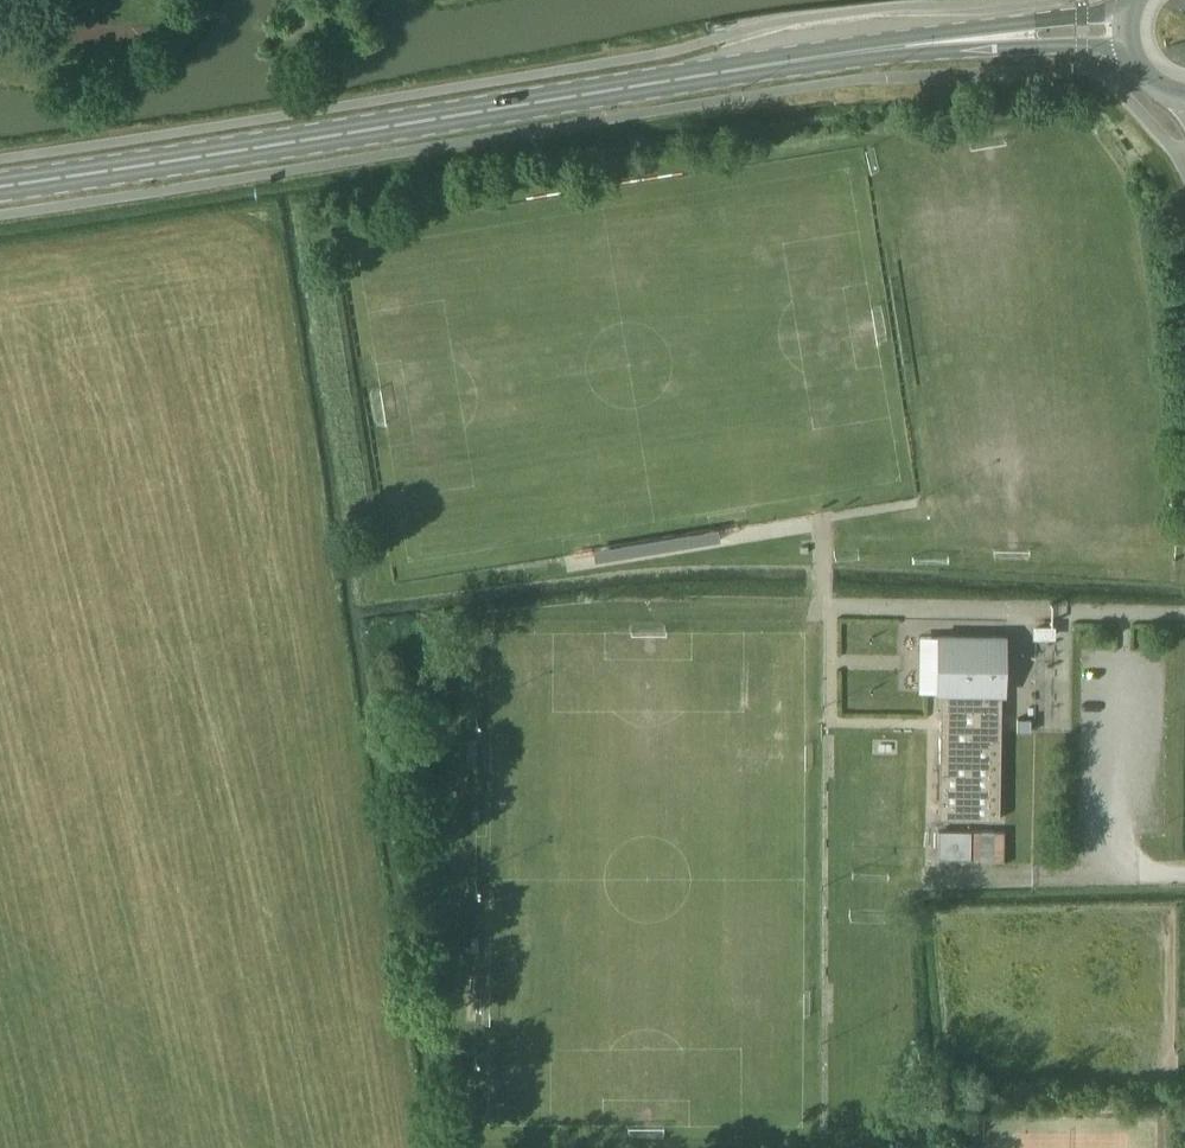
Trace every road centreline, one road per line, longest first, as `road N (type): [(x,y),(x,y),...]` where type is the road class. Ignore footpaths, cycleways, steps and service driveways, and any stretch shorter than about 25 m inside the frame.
road 1 (primary): [(0,187),(929,43)]
road 2 (primary): [(1133,6),(929,43)]
road 3 (primary): [(929,43),(1082,44),(1134,54)]

